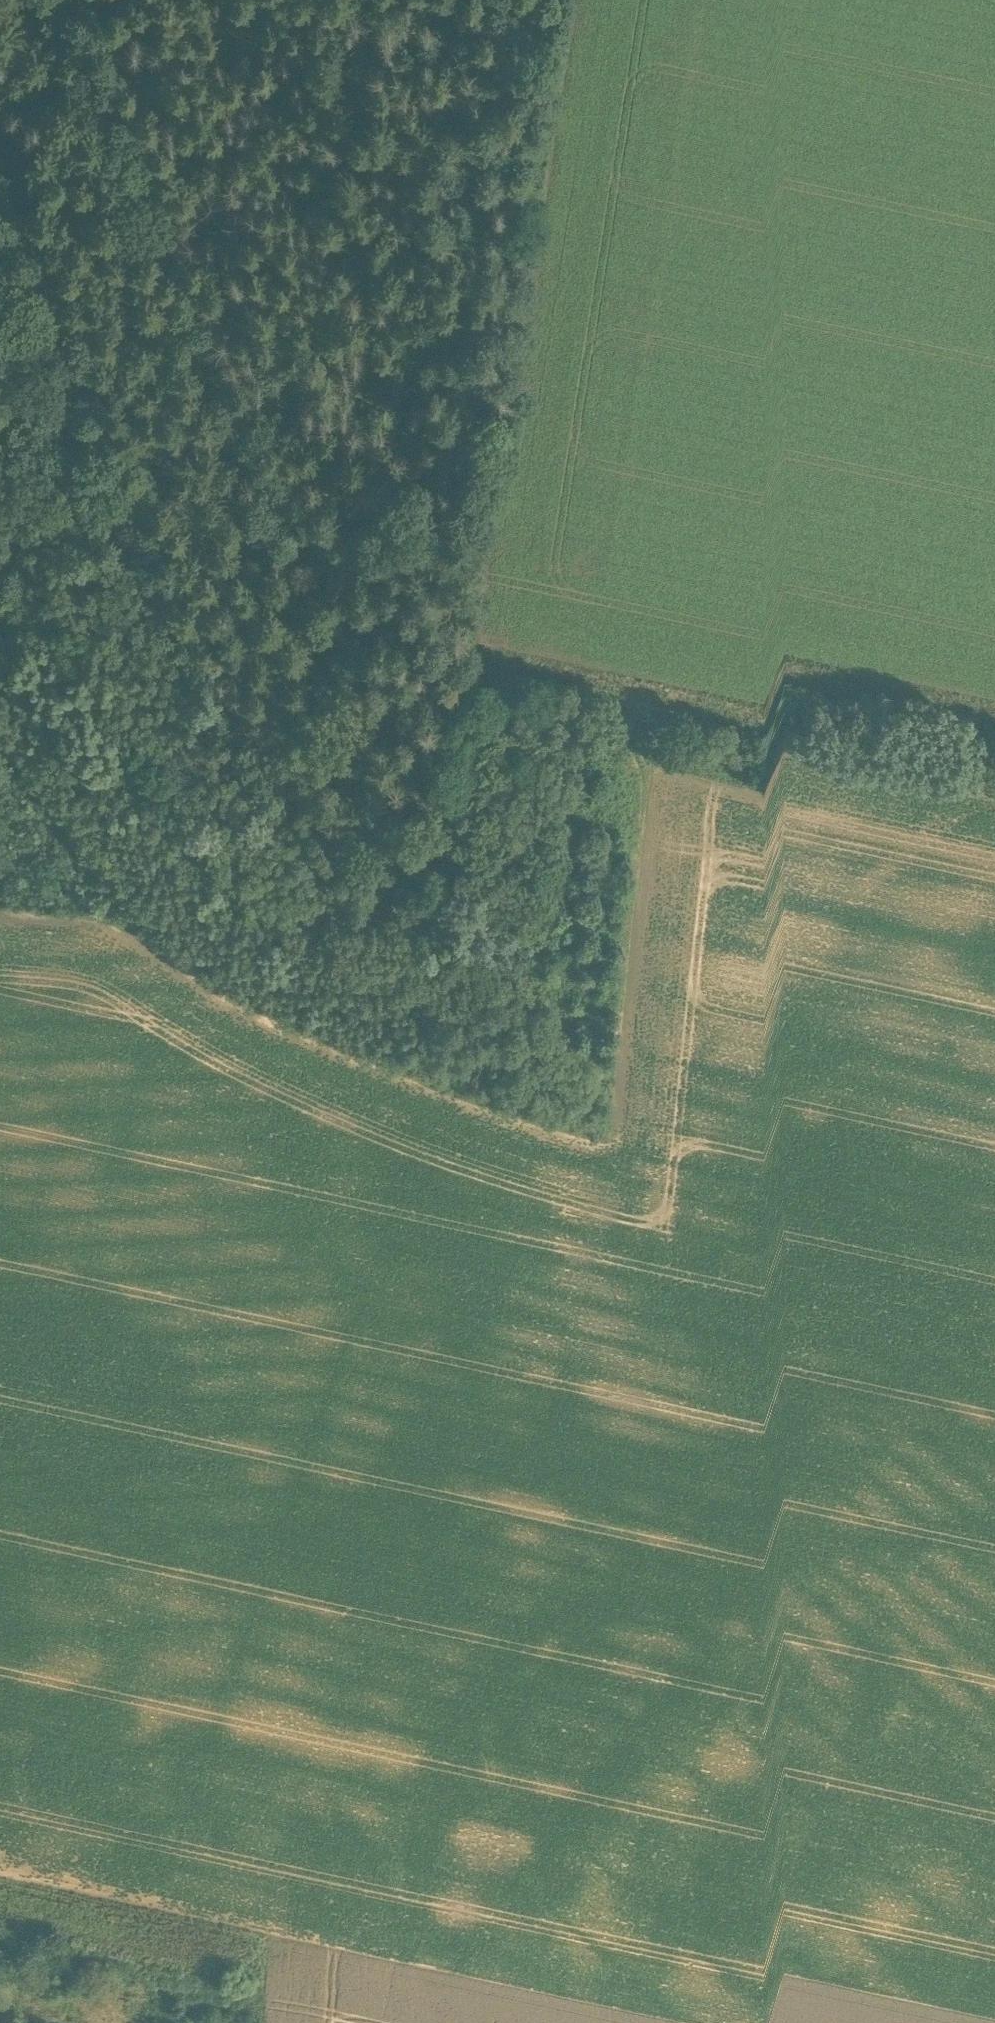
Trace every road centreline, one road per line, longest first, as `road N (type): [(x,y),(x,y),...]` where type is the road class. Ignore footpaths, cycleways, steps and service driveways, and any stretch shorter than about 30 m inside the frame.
road 1 (track): [(368,0),(350,147),(368,208),(377,326),(360,544),(336,599),(299,611),(276,597),(180,451),(144,413),(83,373),(0,341)]

